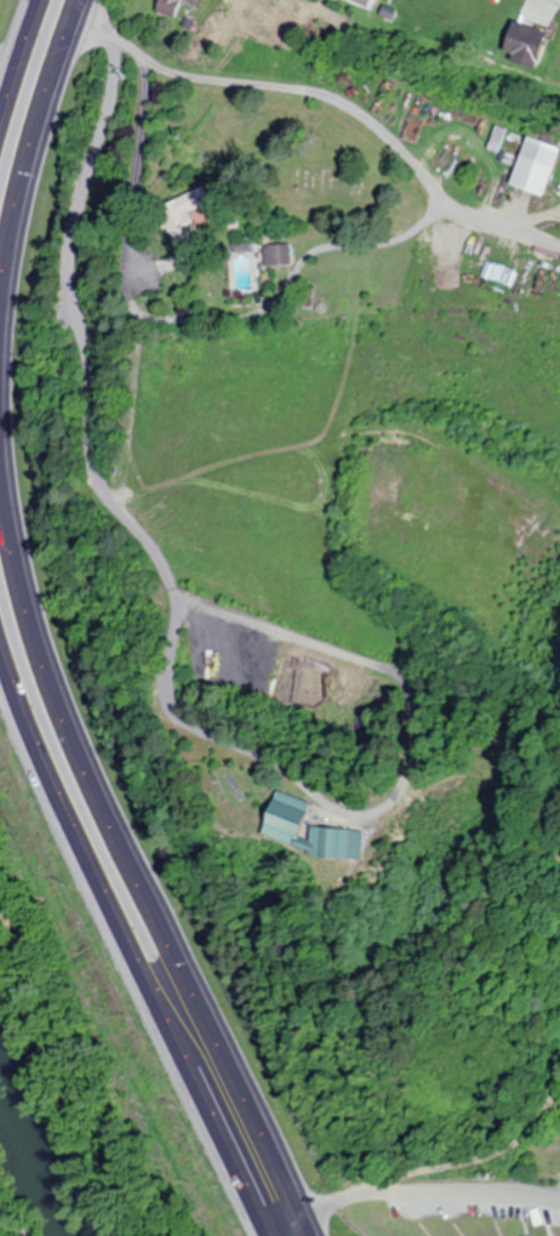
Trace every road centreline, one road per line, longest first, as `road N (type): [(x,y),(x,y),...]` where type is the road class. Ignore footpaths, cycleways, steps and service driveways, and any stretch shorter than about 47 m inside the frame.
road 1 (residential): [(178,594),(410,677),(421,696),(410,796),(370,822),(327,808),(170,712),(161,684),(178,594),(101,482),(69,257),(104,126),(113,68),(108,29)]
road 2 (trunk): [(311,1235),(72,737),(27,611),(0,464)]
road 3 (trunk): [(0,652),(55,793),(266,1235)]
road 4 (residential): [(559,248),(450,206),(401,137),(331,91),(211,80),(153,65),(76,11)]
road 5 (trunk): [(0,323),(28,161),(80,0)]
road 6 (residential): [(279,1235),(379,1201),(559,1205)]
road 7 (trunk): [(39,0),(0,123)]

